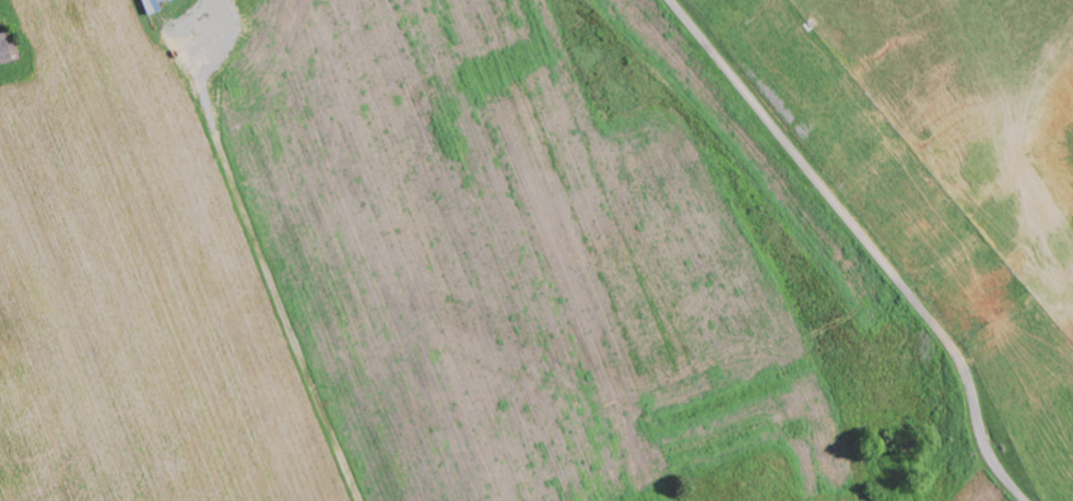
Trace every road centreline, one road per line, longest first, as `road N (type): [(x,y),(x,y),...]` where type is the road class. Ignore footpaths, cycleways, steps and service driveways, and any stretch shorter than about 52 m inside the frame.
road 1 (residential): [(1028,500),(984,446),(958,354),(672,0)]

